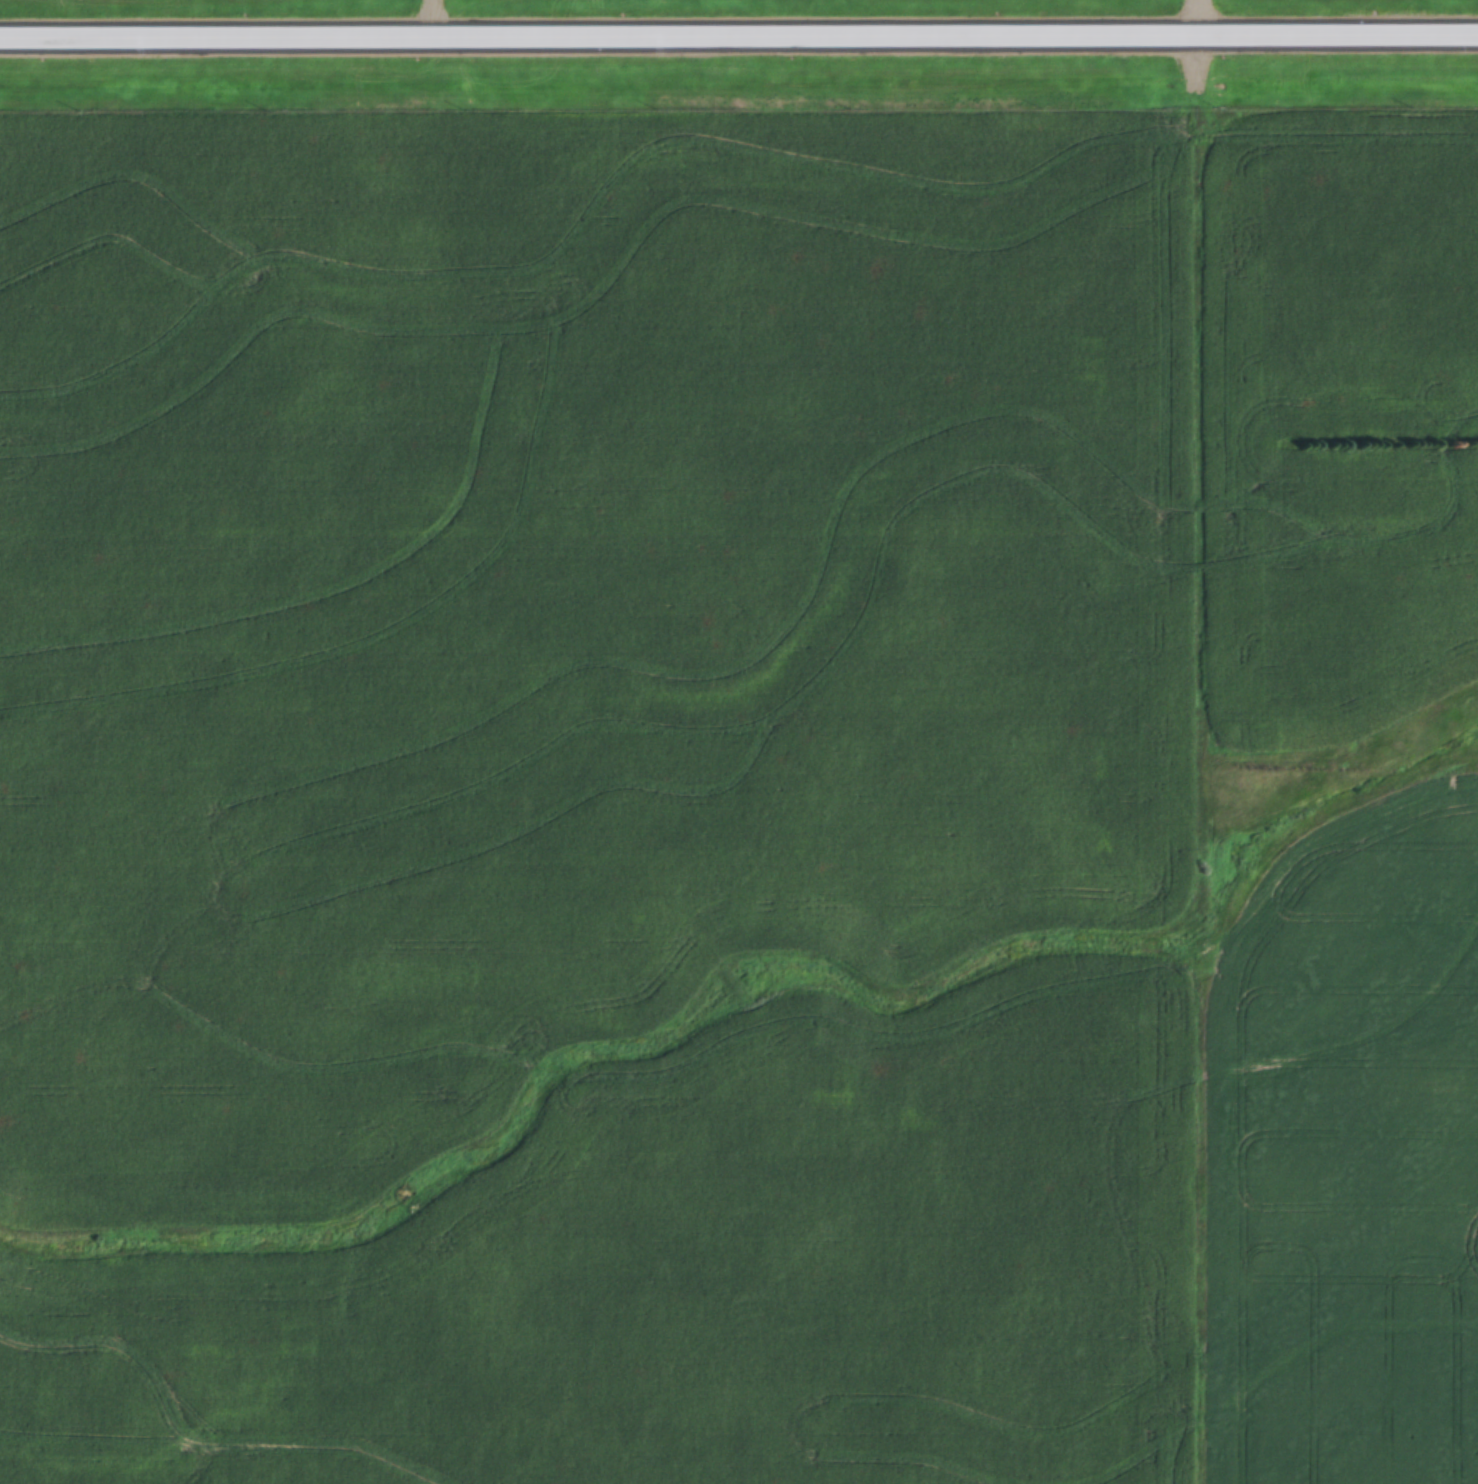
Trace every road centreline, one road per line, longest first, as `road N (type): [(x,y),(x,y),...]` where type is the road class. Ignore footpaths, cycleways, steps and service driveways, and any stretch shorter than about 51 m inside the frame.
road 1 (primary): [(0,34),(1477,31)]

